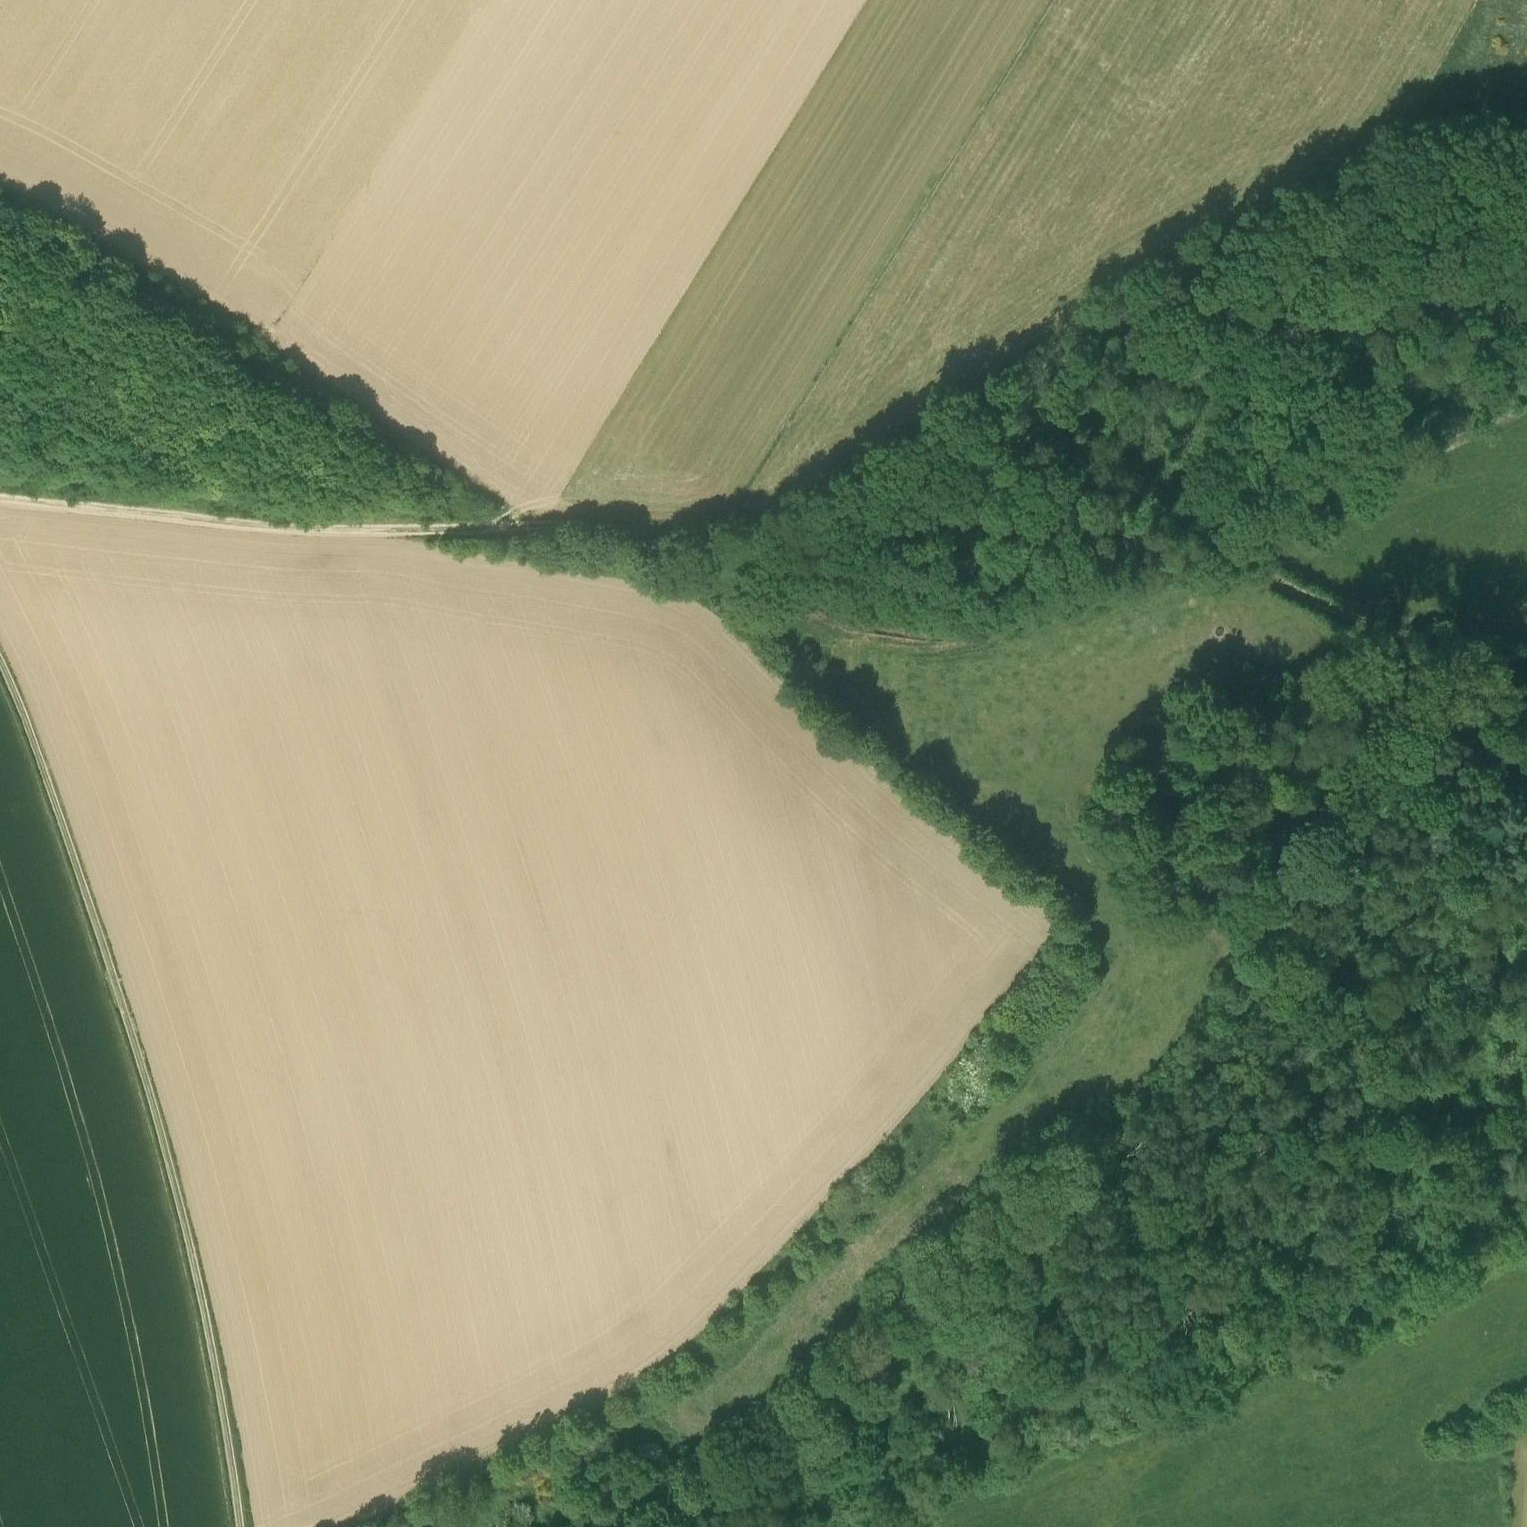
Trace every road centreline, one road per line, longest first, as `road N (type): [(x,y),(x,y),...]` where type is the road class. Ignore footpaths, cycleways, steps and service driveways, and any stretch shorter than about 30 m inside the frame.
road 1 (track): [(1526,663),(1379,627),(1213,554),(1047,595),(982,602),(669,532),(570,521),(490,526)]
road 2 (track): [(490,526),(324,528),(0,497)]

